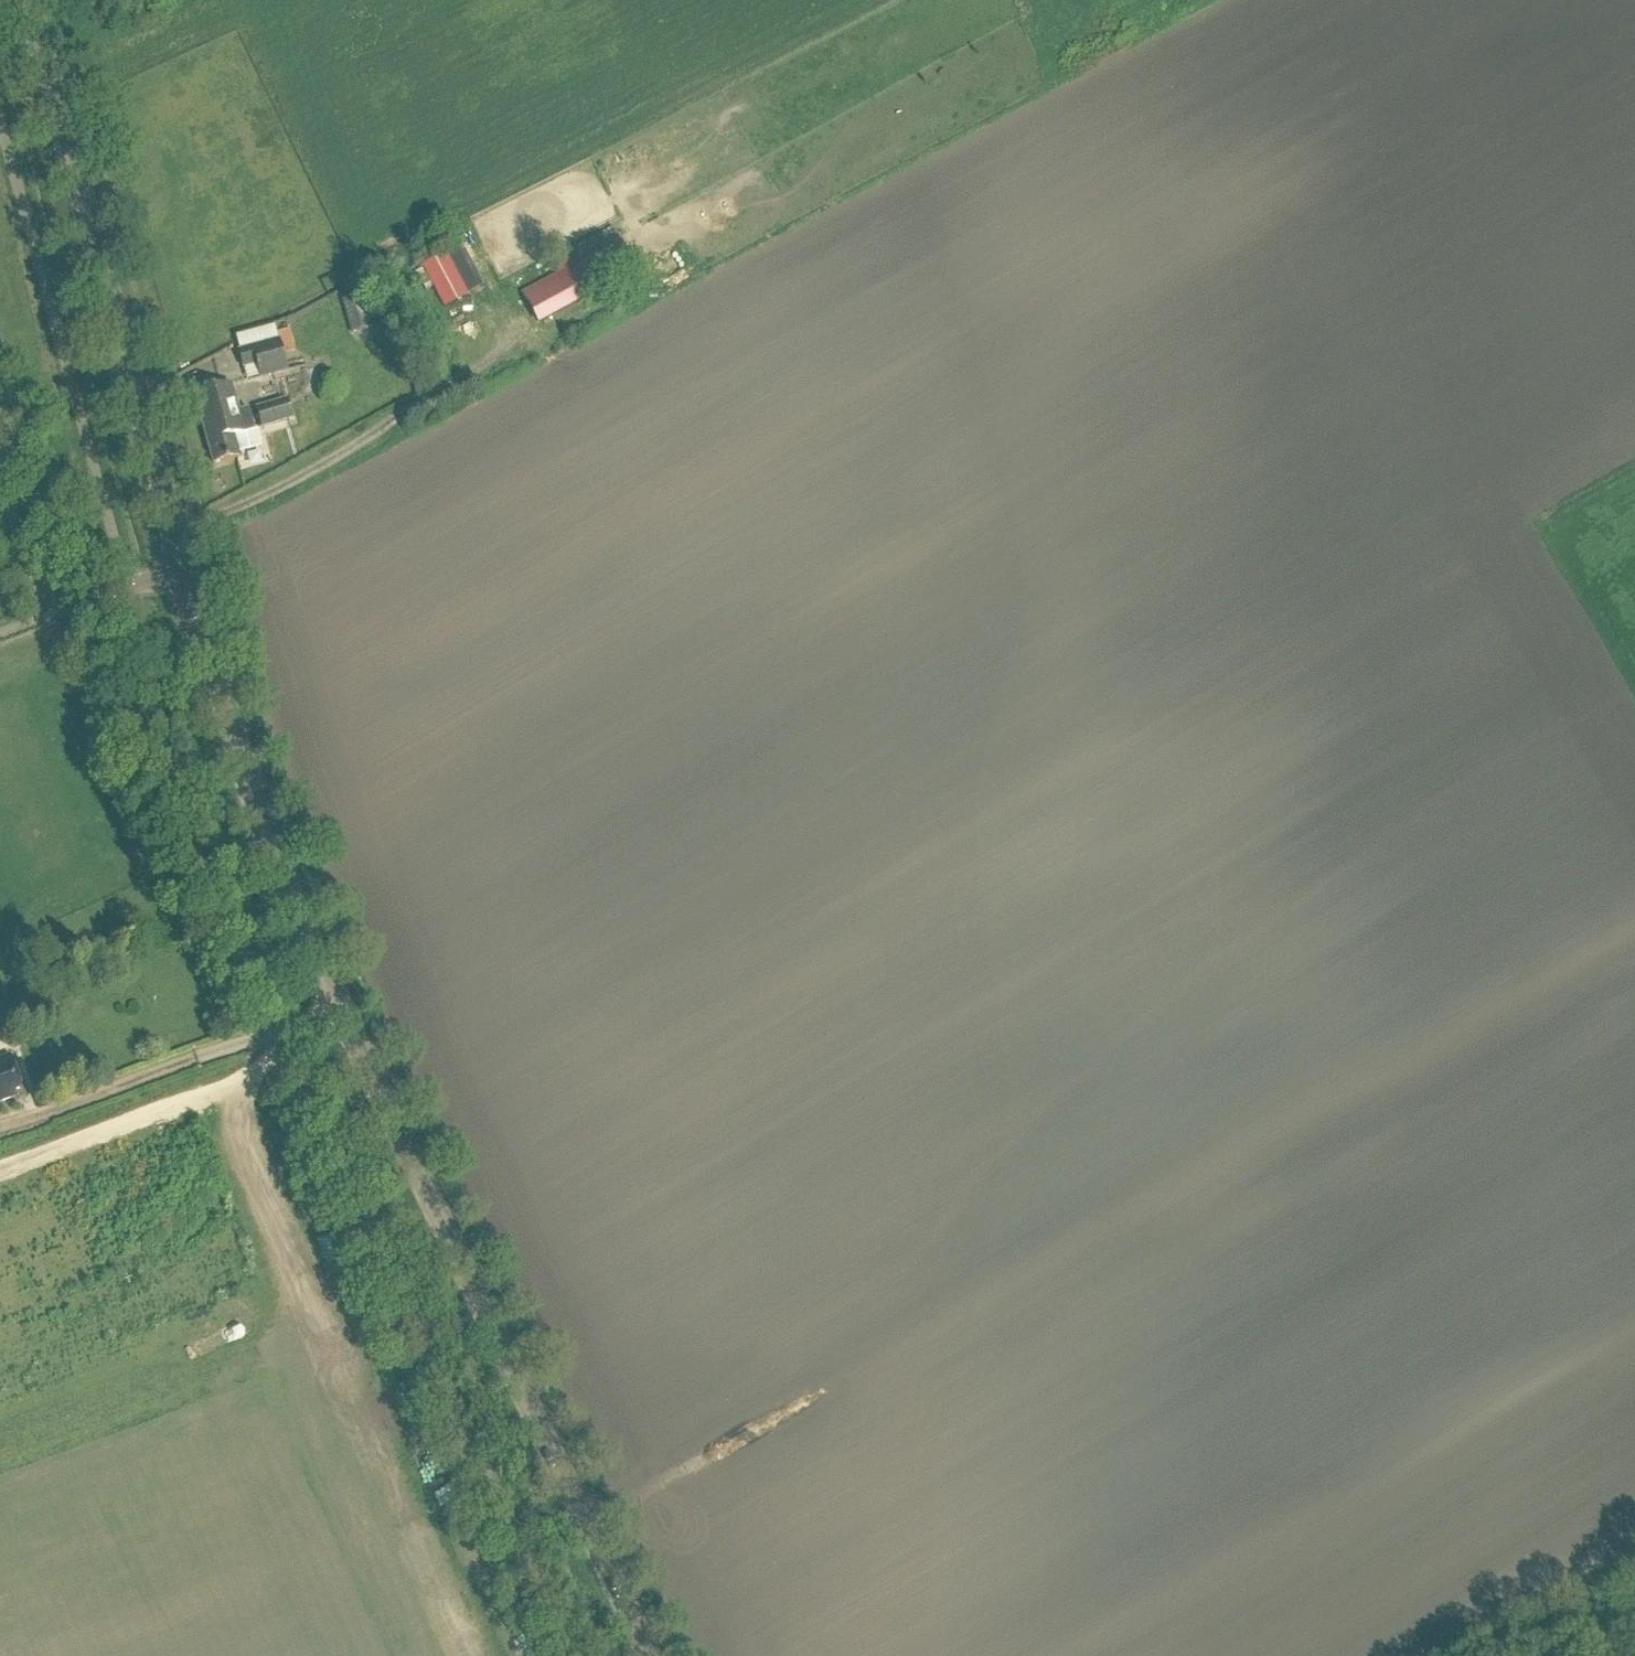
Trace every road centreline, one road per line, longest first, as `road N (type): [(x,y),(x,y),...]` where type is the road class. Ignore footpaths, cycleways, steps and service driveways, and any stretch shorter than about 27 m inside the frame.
road 1 (tertiary): [(649,1655),(318,965),(245,785),(185,569)]
road 2 (tertiary): [(185,569),(28,0)]
road 3 (track): [(0,1172),(242,1082),(288,1045)]
road 4 (unclassified): [(185,569),(62,607),(44,595),(0,489)]

